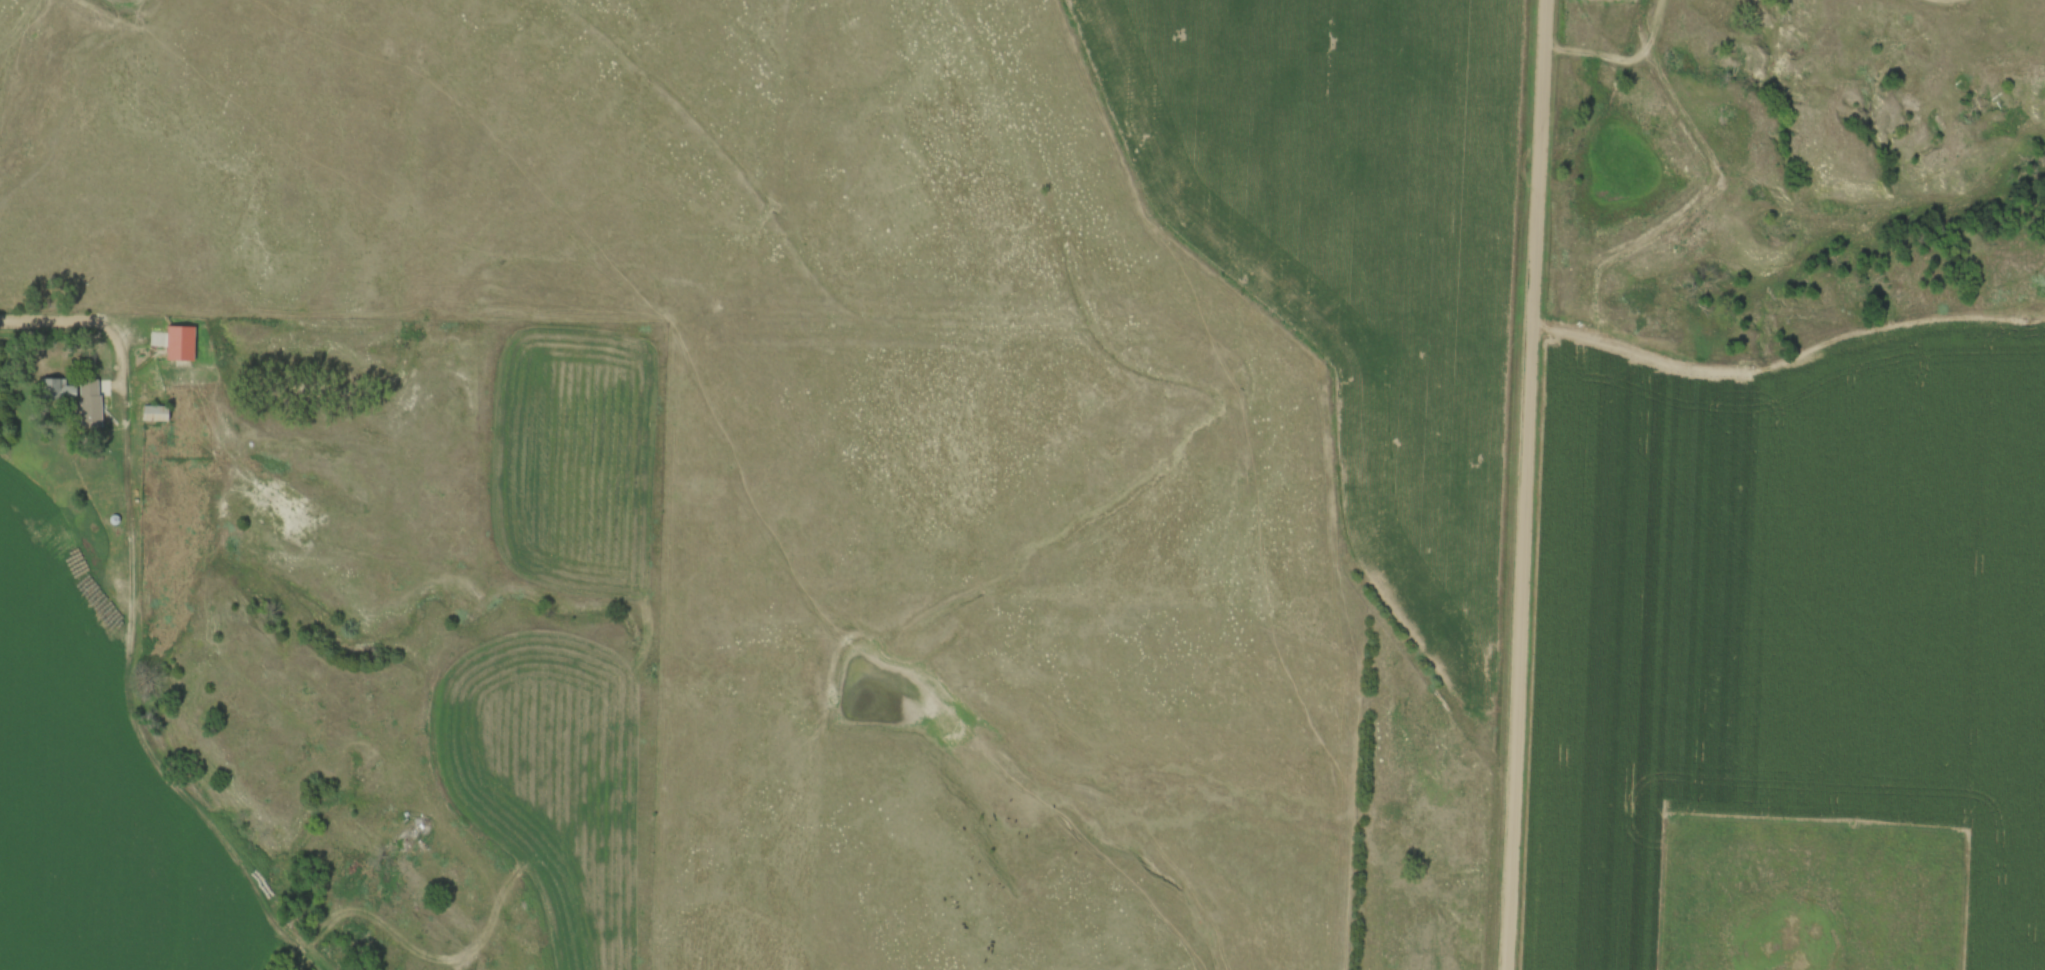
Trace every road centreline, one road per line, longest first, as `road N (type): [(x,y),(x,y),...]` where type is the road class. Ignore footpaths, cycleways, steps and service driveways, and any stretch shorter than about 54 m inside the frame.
road 1 (residential): [(1546,0),(1507,969)]

